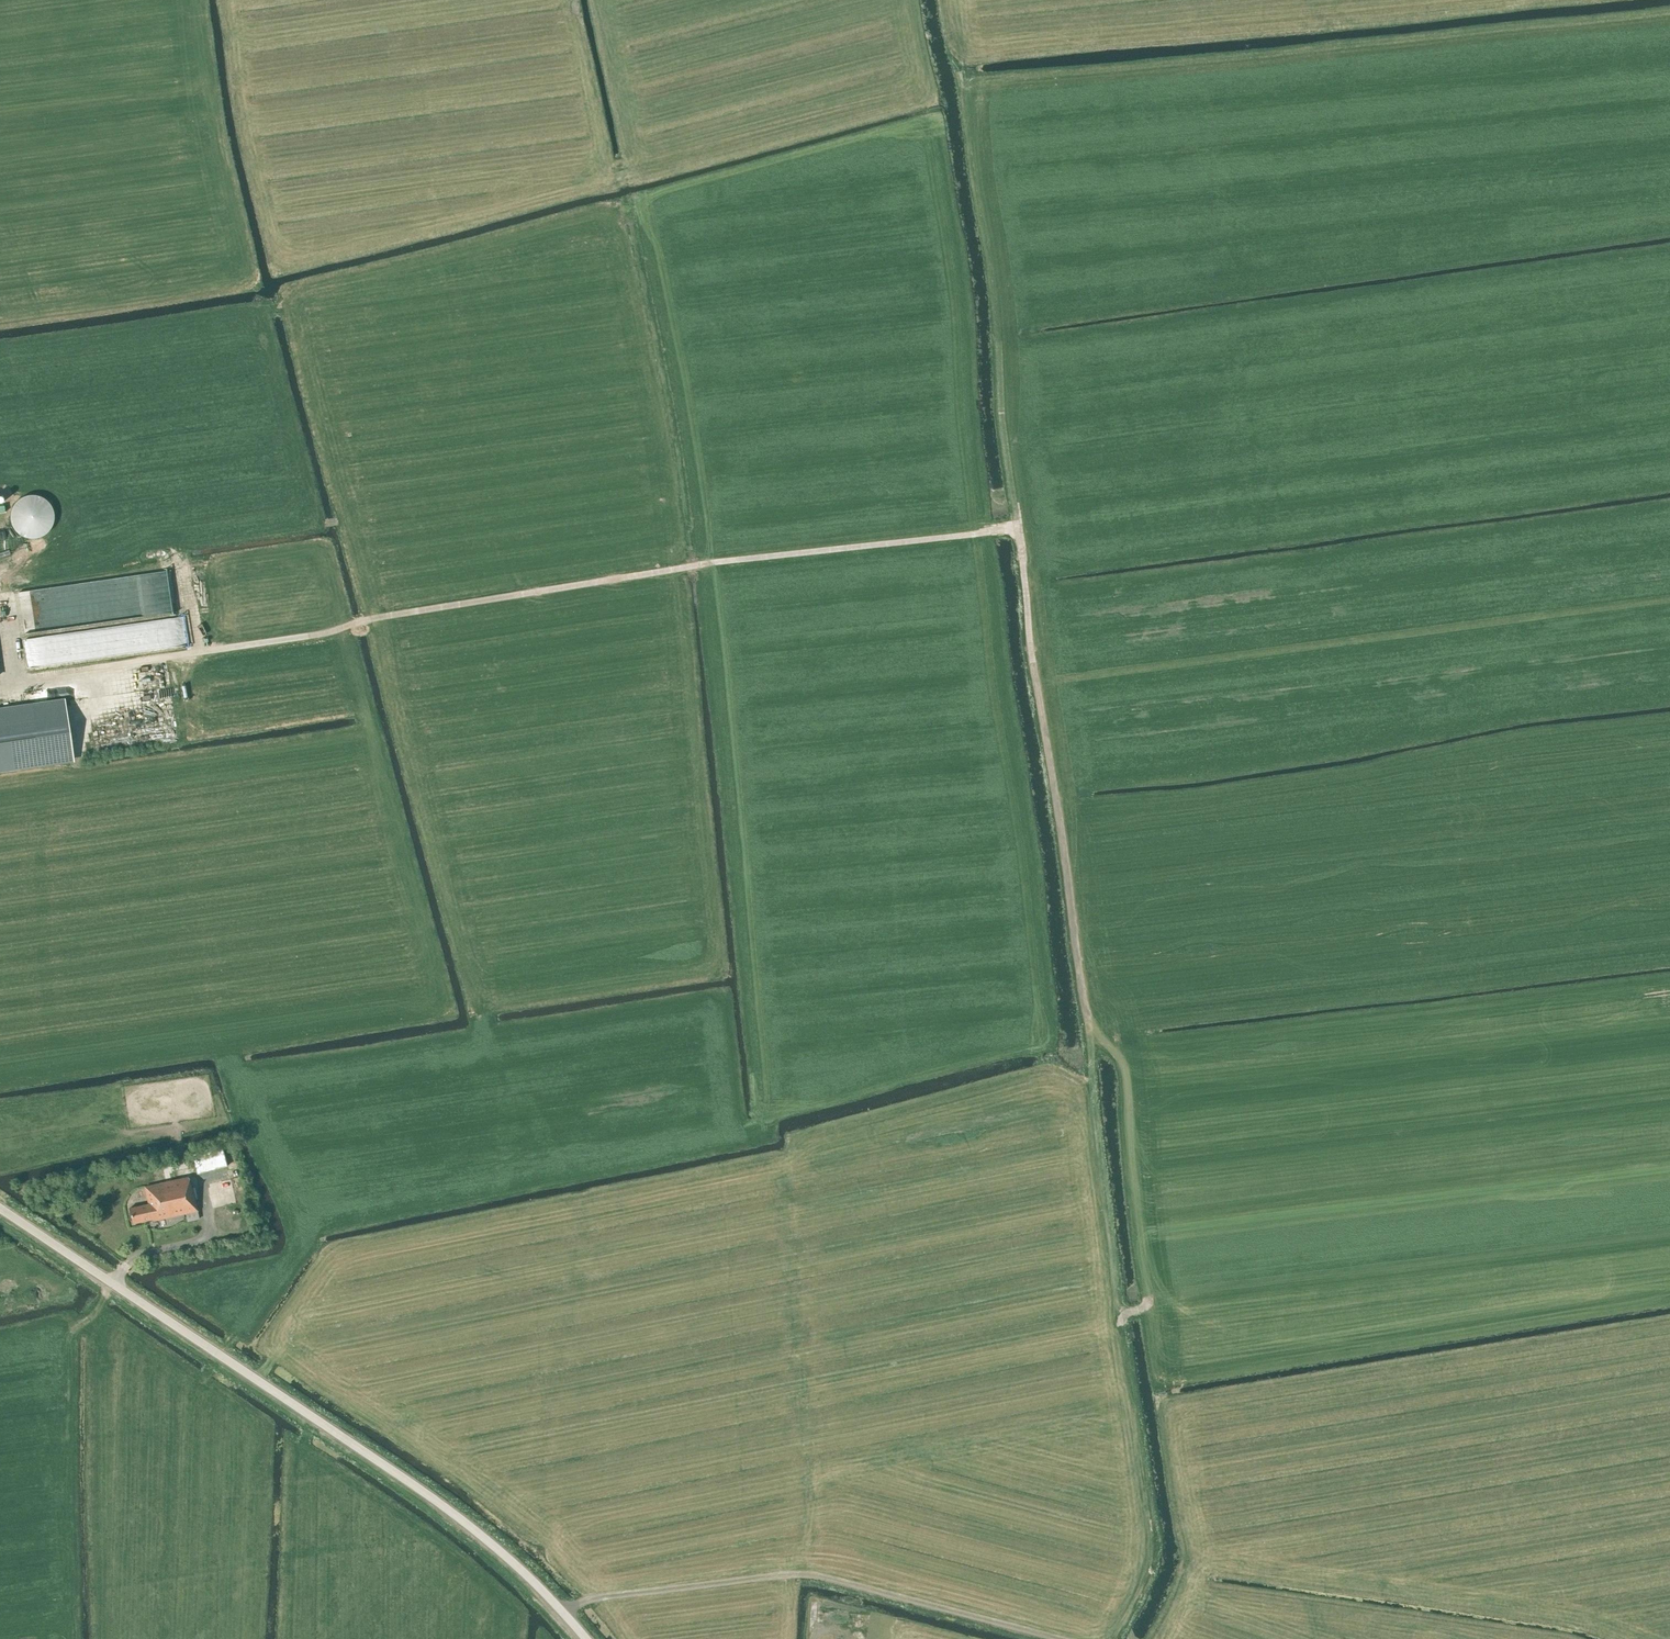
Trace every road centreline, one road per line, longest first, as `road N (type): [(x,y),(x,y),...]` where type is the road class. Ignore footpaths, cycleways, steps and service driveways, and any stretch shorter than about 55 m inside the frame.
road 1 (tertiary): [(584,1638),(473,1532),(0,1211)]

